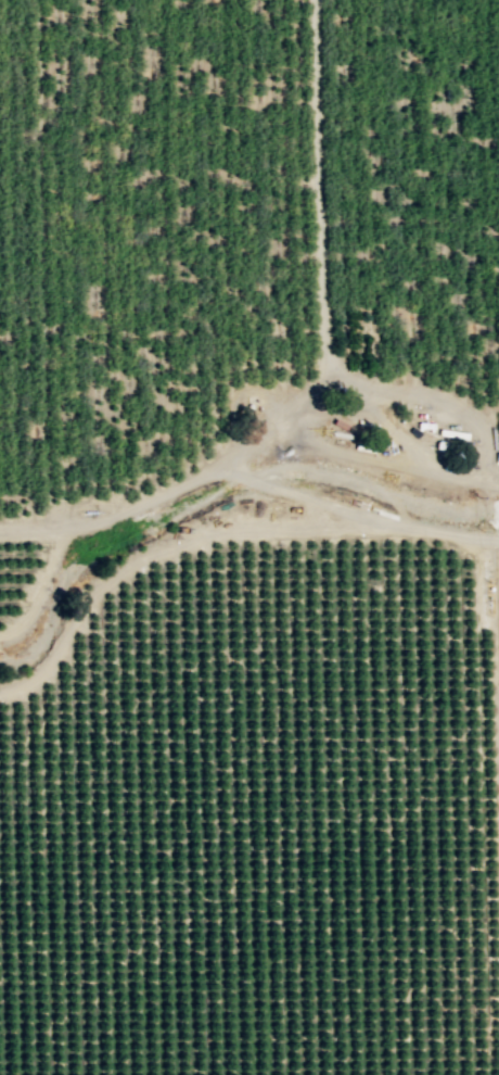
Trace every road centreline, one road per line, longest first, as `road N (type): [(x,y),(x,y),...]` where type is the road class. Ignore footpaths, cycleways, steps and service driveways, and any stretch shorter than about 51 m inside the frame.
road 1 (track): [(316,0),(325,343),(333,369),(361,395)]
road 2 (track): [(0,529),(72,527),(137,507),(221,466),(286,418),(333,369)]
road 3 (track): [(498,538),(406,526),(221,466)]
road 4 (track): [(436,472),(323,446),(286,418)]
road 5 (track): [(0,640),(38,594),(62,528)]

